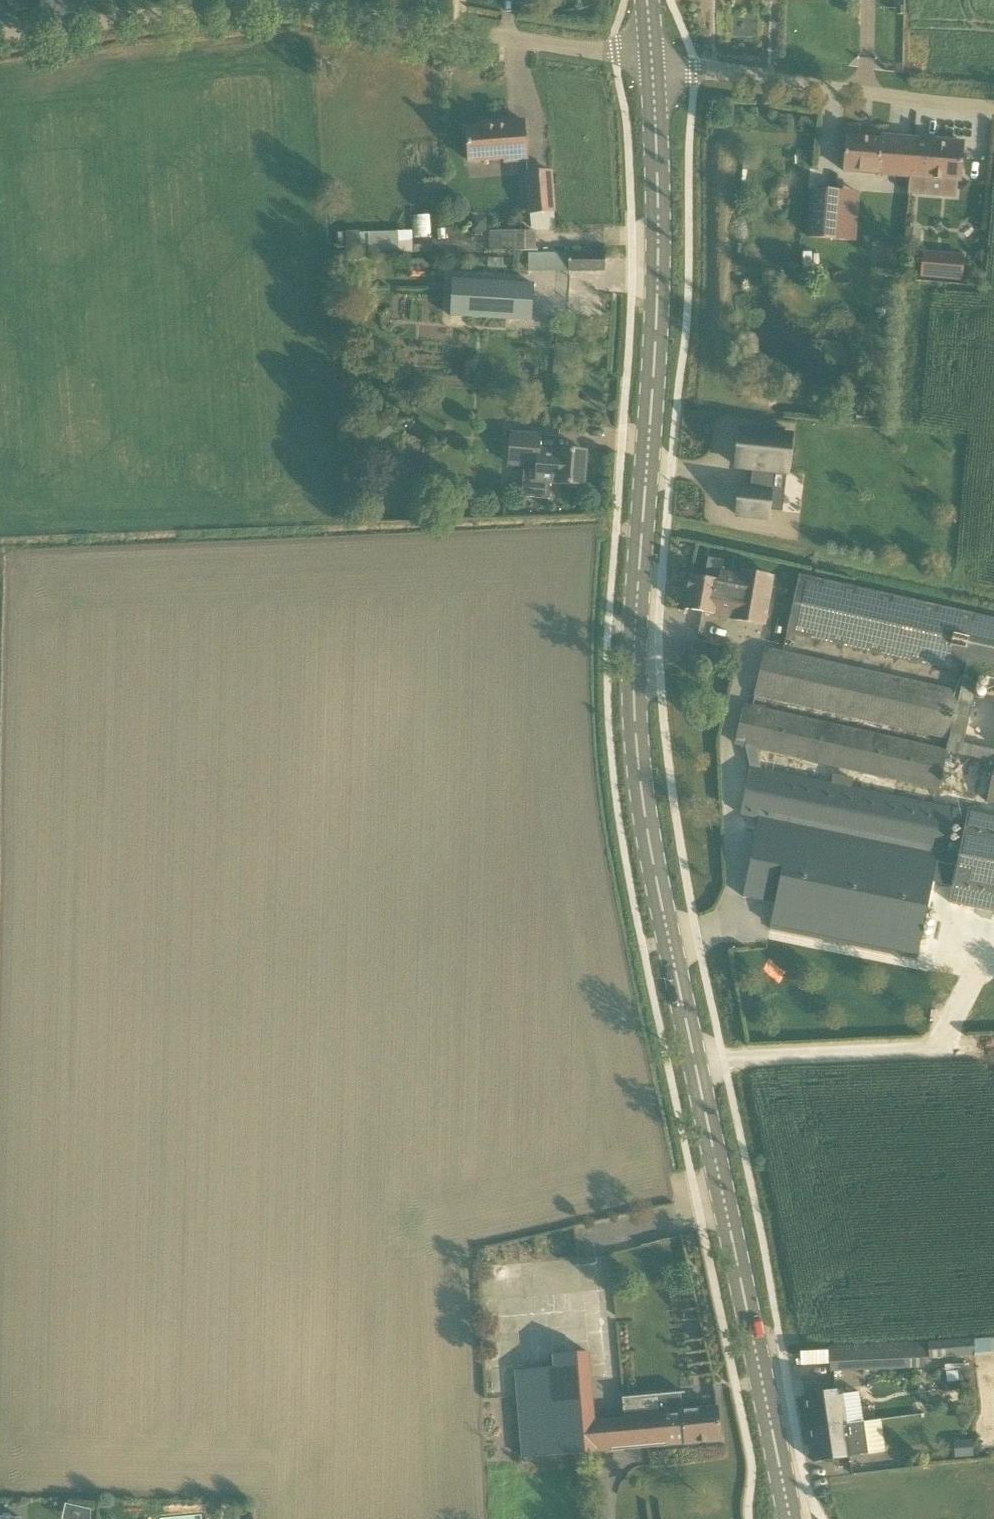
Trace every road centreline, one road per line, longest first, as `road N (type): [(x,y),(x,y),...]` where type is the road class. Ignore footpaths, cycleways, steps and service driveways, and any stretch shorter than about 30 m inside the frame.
road 1 (secondary): [(790,1518),(656,878),(640,743),(638,614),(660,302),(653,63)]
road 2 (unclassified): [(0,45),(305,13),(653,63)]
road 3 (unclassified): [(993,107),(653,63)]

